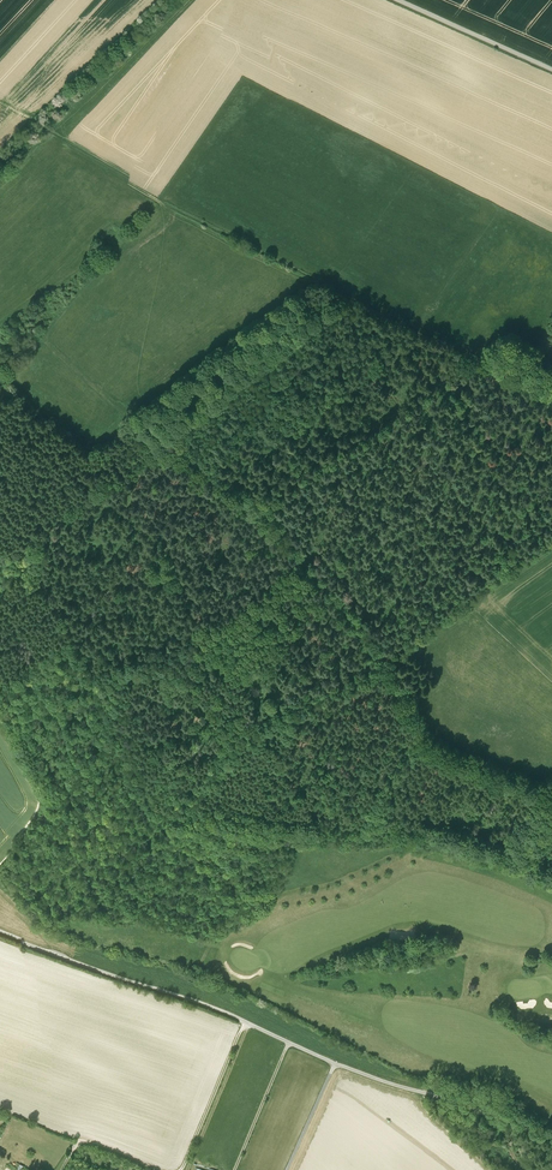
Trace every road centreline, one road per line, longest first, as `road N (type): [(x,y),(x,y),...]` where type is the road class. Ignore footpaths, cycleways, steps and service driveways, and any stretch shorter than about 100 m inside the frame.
road 1 (unclassified): [(551,1120),(0,921)]
road 2 (track): [(168,421),(259,481),(385,635)]
road 3 (track): [(551,375),(312,256)]
road 4 (track): [(385,635),(442,712),(551,778)]
road 5 (track): [(0,89),(170,186)]
road 6 (unclassified): [(551,70),(397,0)]
road 7 (track): [(166,0),(51,118)]
road 8 (track): [(312,256),(170,186)]

